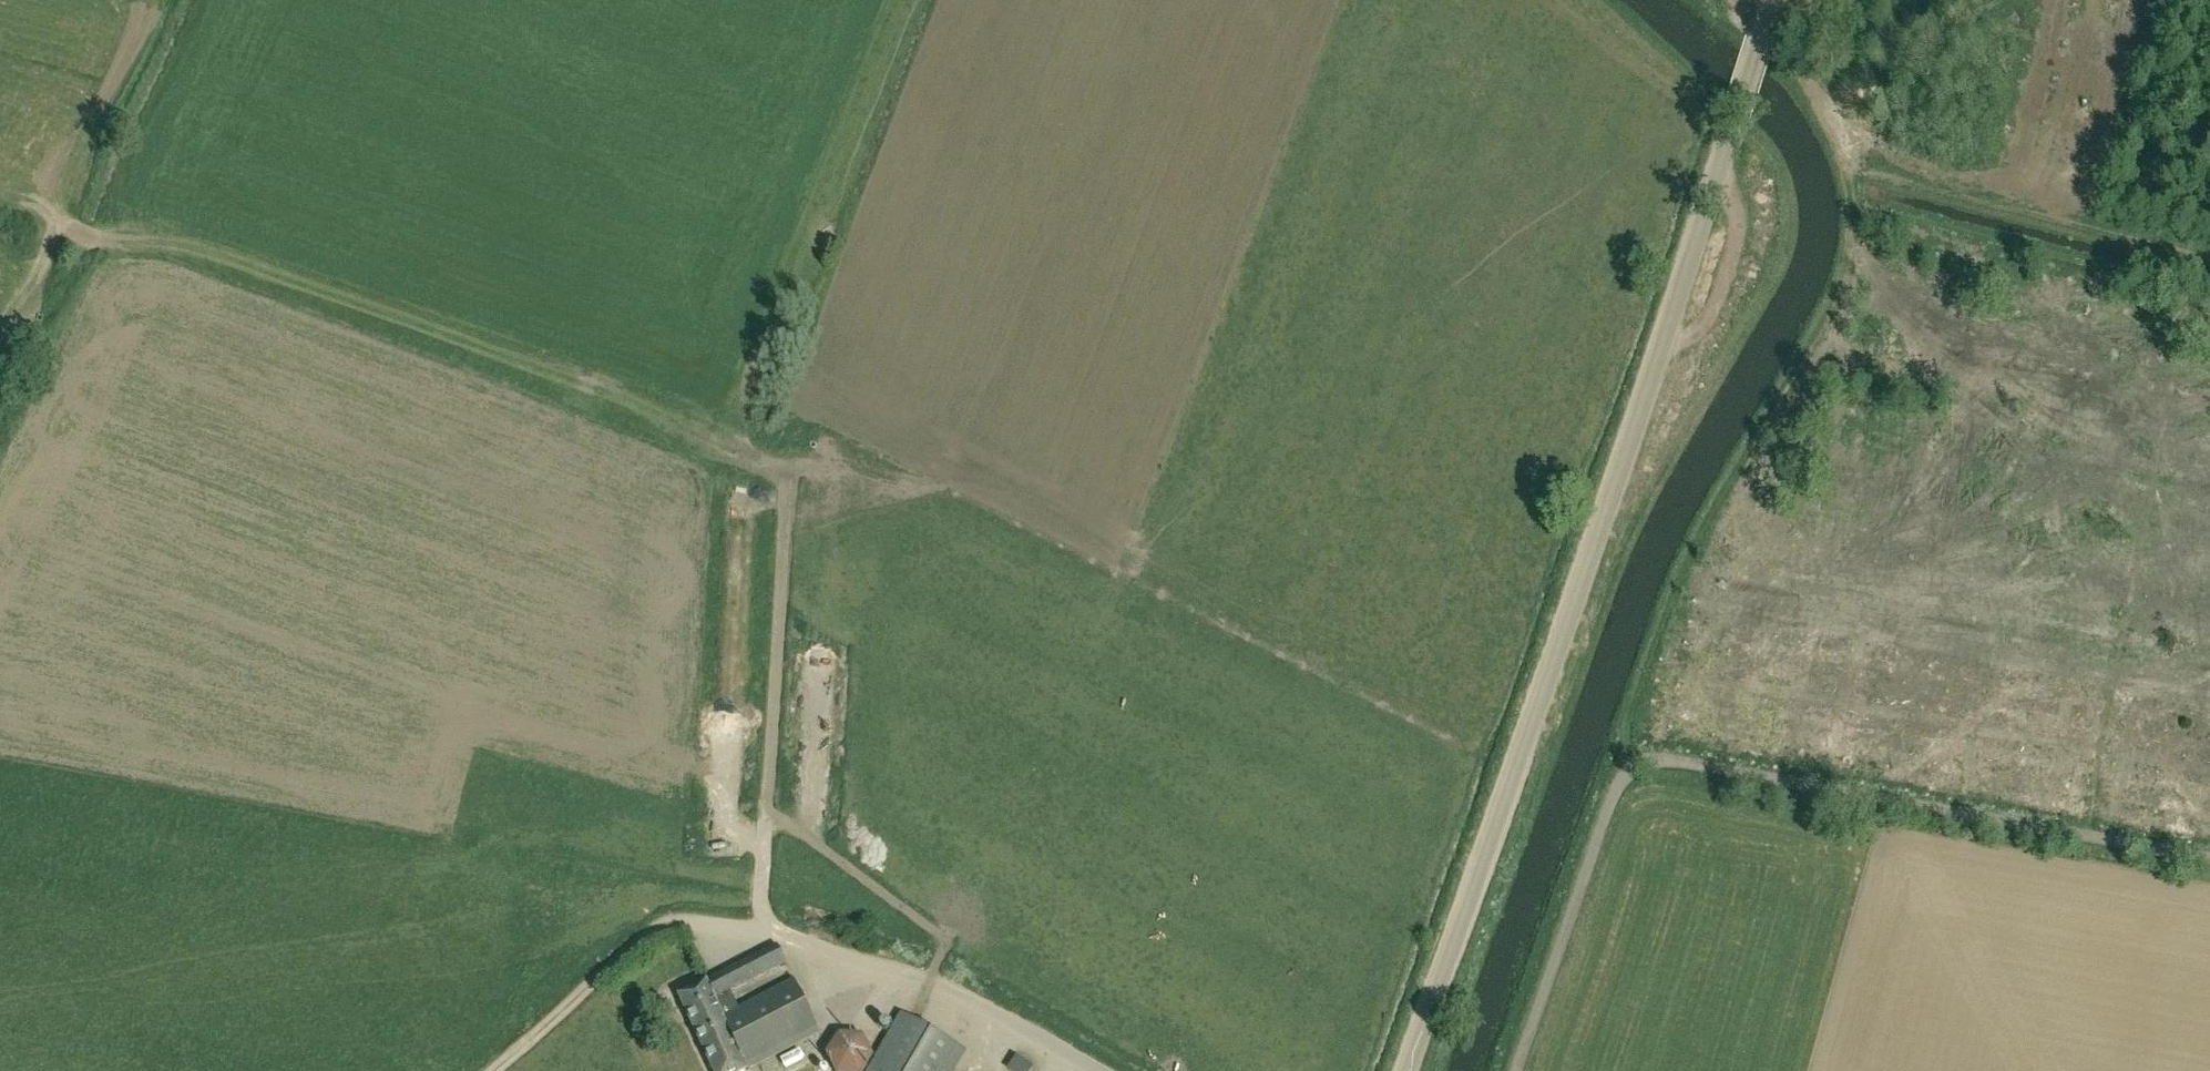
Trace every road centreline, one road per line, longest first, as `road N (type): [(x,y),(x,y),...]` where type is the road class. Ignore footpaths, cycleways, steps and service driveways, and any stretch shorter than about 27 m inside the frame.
road 1 (tertiary): [(1407,1070),(1663,370),(1777,0)]
road 2 (track): [(765,927),(761,885),(789,486)]
road 3 (track): [(490,1070),(656,930),(690,918),(765,927)]

